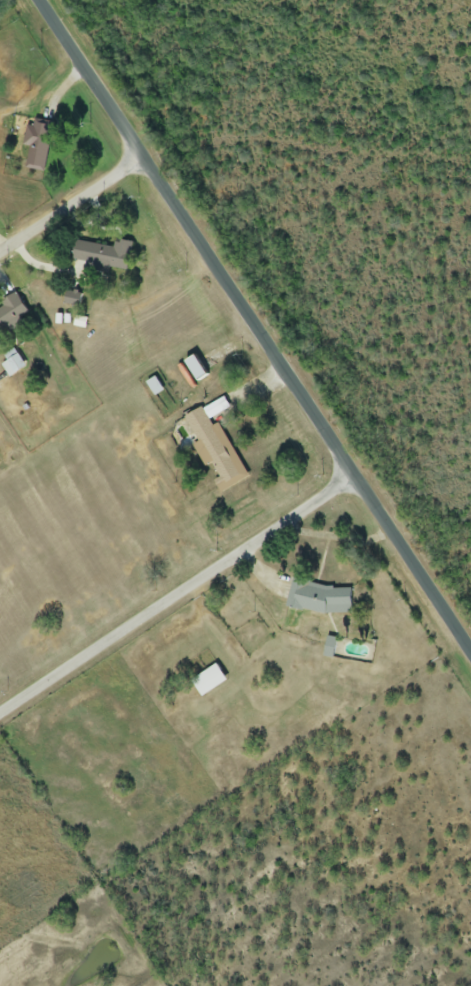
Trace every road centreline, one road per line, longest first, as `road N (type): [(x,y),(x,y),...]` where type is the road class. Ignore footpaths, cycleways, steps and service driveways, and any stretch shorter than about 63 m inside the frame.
road 1 (residential): [(470,658),(371,509),(347,500),(327,431),(137,157)]
road 2 (residential): [(0,723),(347,500)]
road 3 (residential): [(137,157),(33,0)]
road 4 (residential): [(0,253),(137,157)]

